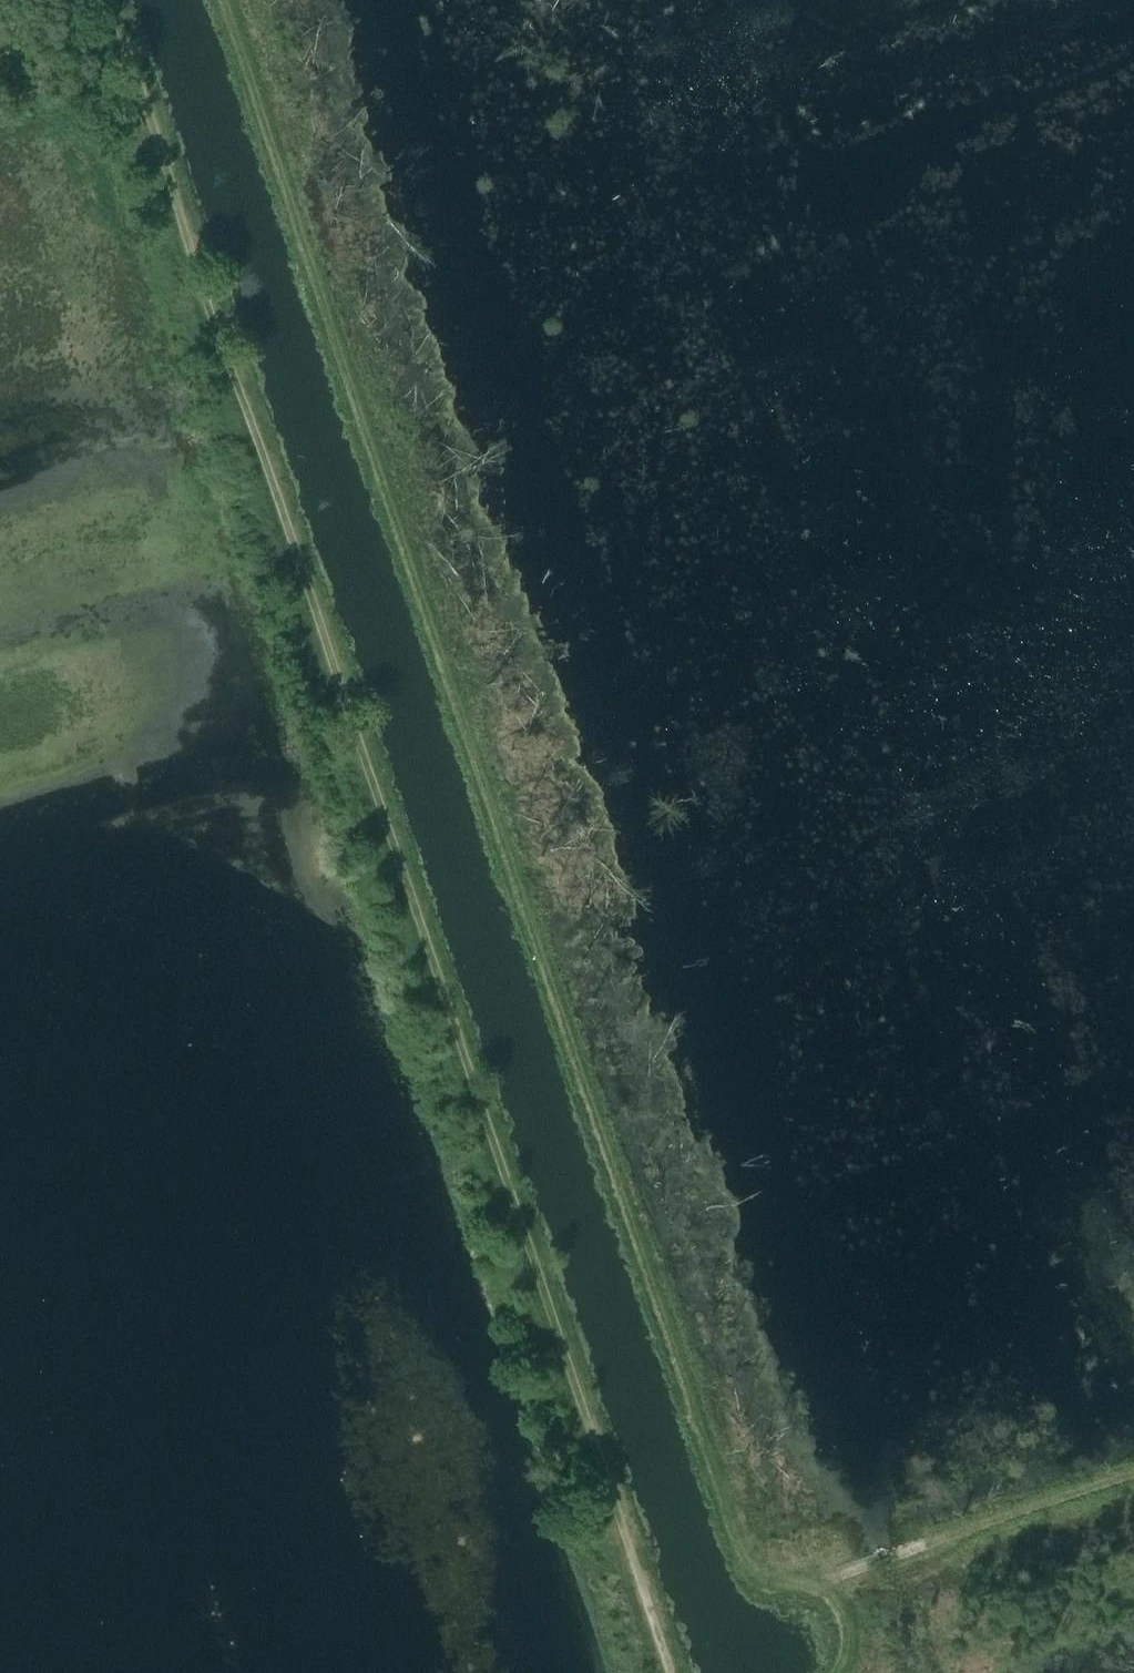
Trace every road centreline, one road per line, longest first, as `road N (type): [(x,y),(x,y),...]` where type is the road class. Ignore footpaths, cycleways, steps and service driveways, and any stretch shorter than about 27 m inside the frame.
road 1 (track): [(646,1672),(98,0)]

